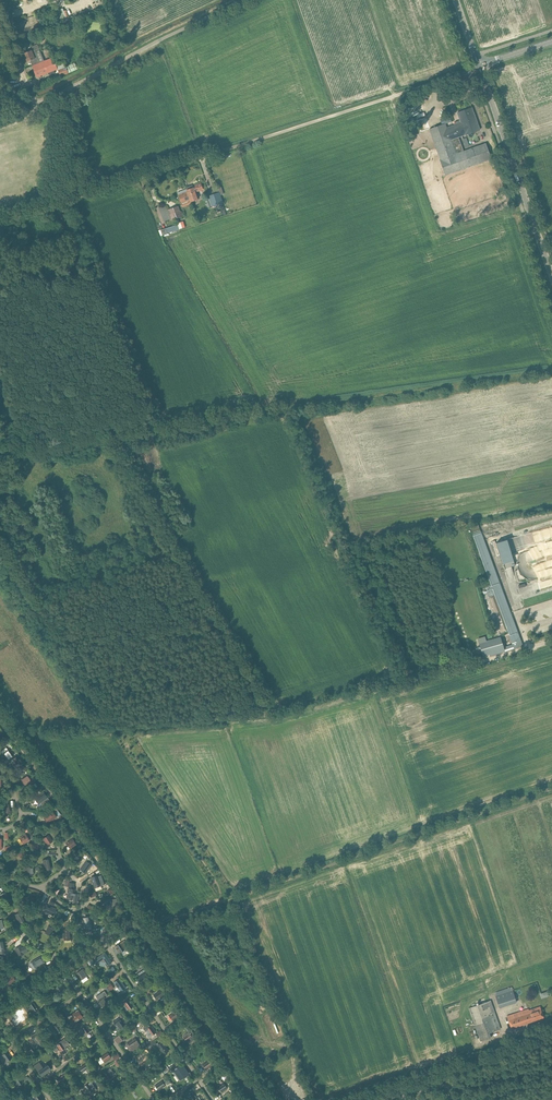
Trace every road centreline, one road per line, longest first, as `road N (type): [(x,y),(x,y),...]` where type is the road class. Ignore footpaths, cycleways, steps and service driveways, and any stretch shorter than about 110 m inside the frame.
road 1 (unclassified): [(479,65),(133,181)]
road 2 (track): [(551,788),(236,895)]
road 3 (track): [(551,368),(293,407)]
road 4 (residential): [(256,1099),(136,928),(105,941)]
road 5 (unclassified): [(551,275),(479,65)]
road 6 (residential): [(49,100),(245,0)]
road 7 (residential): [(198,1079),(105,941)]

